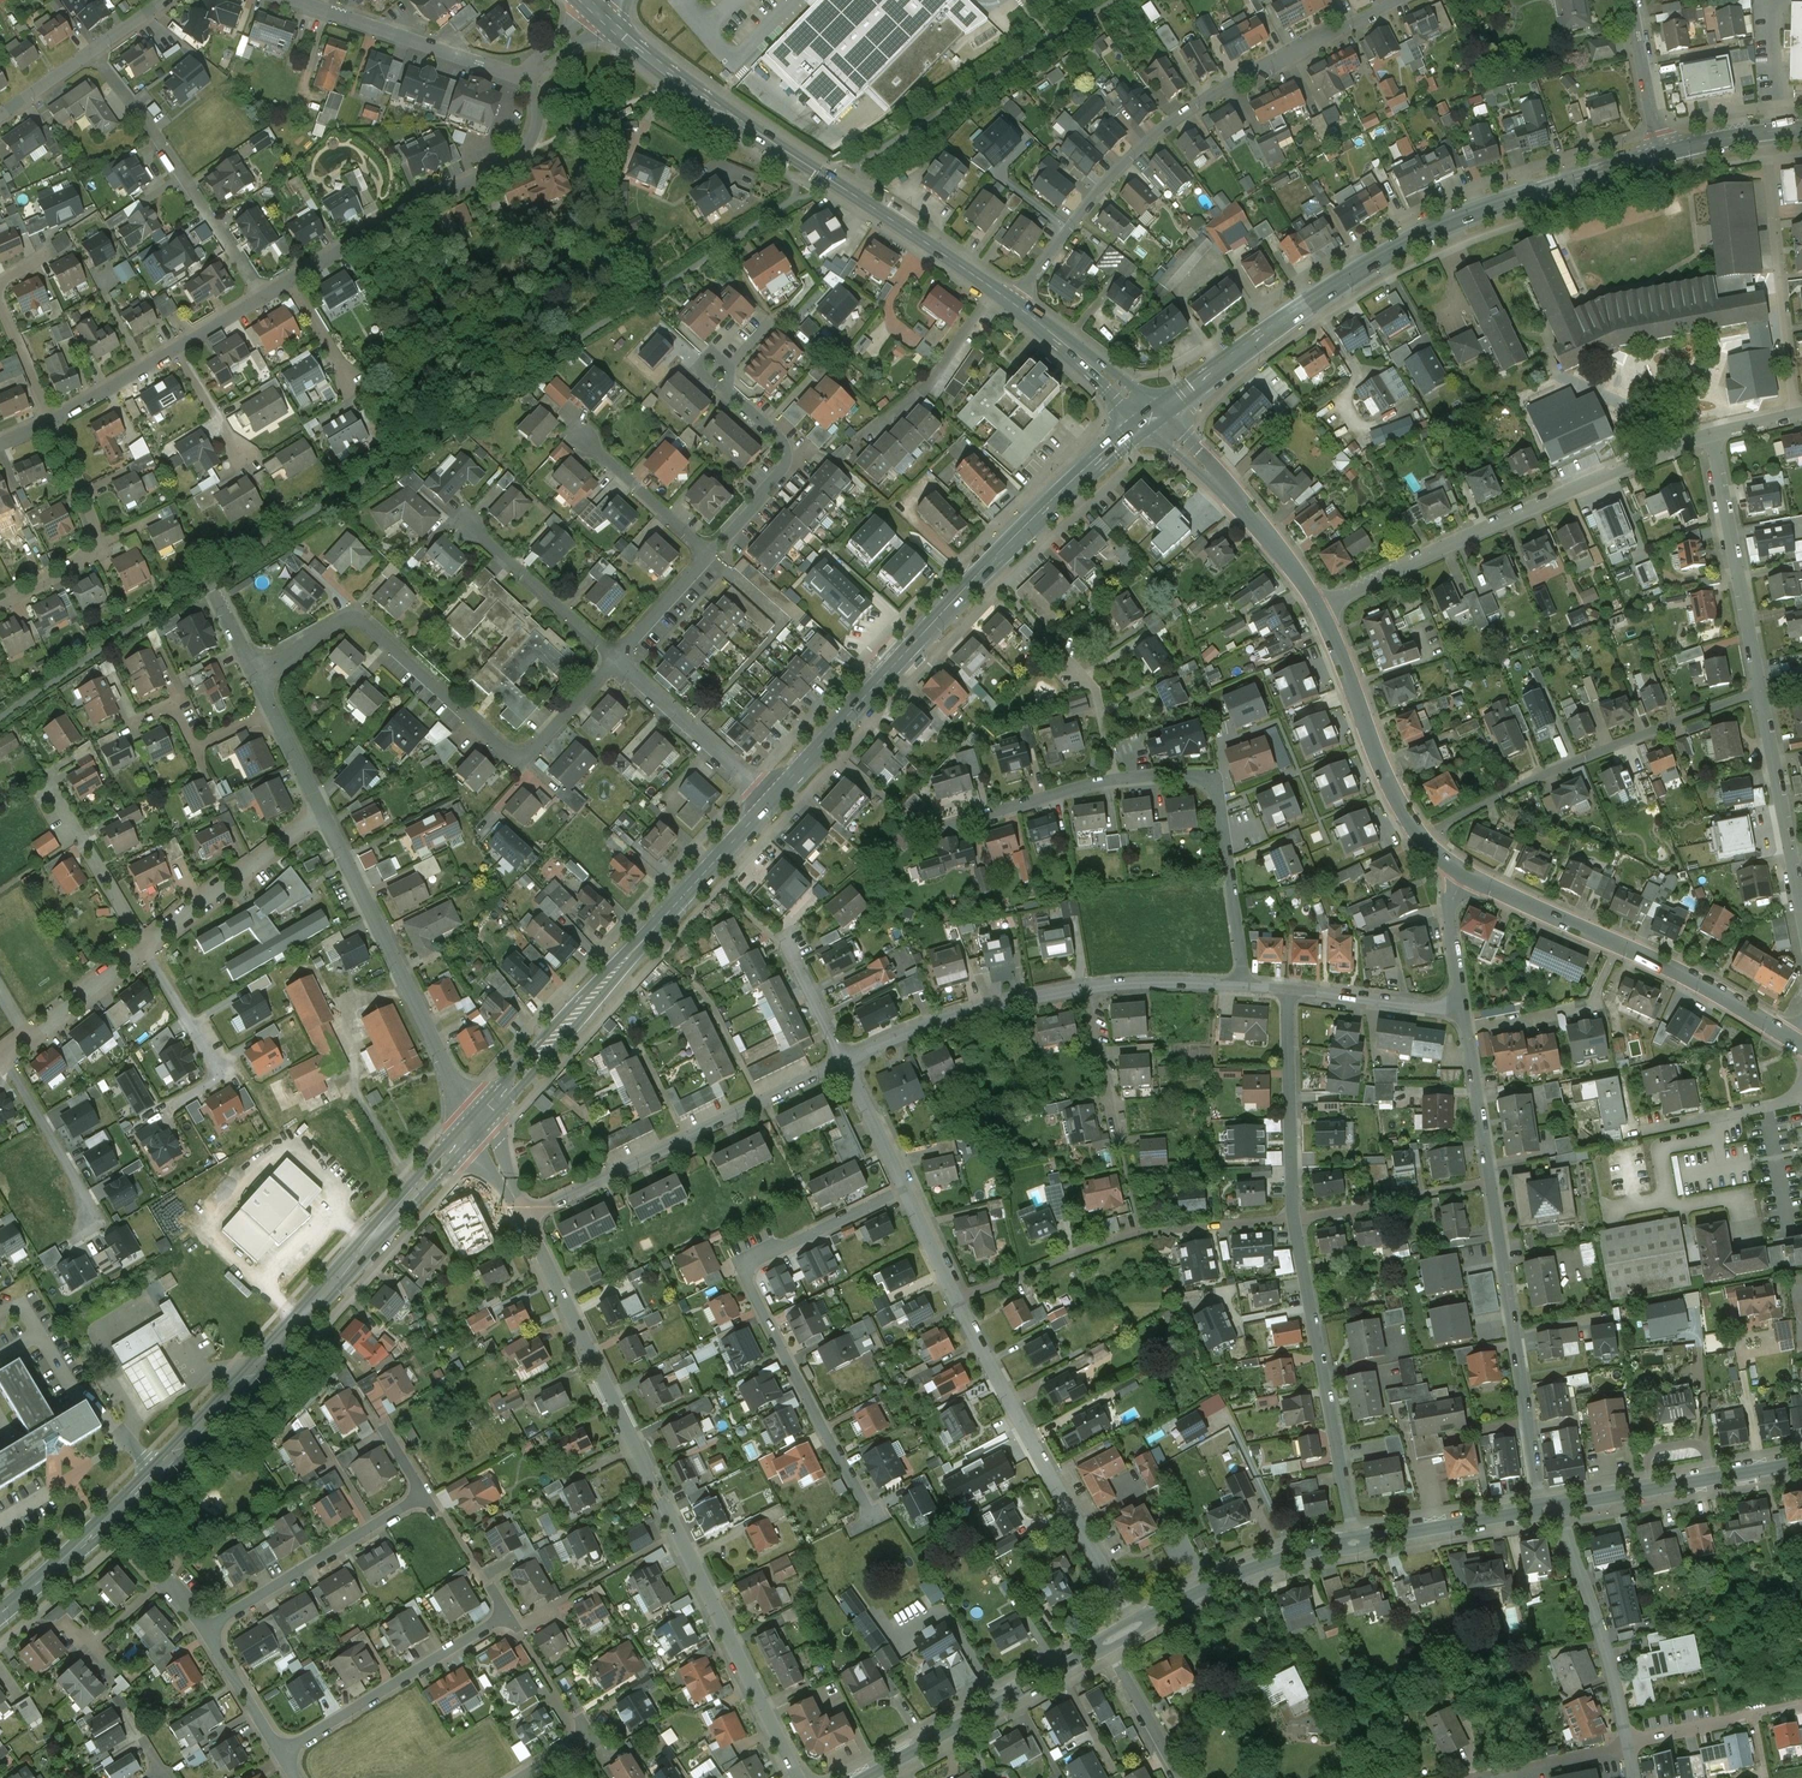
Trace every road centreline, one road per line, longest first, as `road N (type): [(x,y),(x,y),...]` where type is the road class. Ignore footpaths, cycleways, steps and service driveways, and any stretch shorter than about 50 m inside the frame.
road 1 (secondary): [(0,1613),(156,1472),(475,1125)]
road 2 (residential): [(799,1777),(526,1216)]
road 3 (secondary): [(1149,420),(1401,246),(1501,203),(1659,154)]
road 4 (secondary): [(771,801),(983,572),(1149,420)]
road 5 (secondary): [(1012,303),(732,115),(599,11)]
road 6 (residential): [(1012,303),(1149,138),(1205,99),(1403,0)]
road 7 (residential): [(617,659),(521,762),(356,612),(257,677)]
road 8 (residential): [(904,1188),(741,1267),(868,1513)]
road 9 (secondary): [(475,1125),(771,801)]
road 10 (residential): [(1710,435),(1316,610)]
road 11 (secondary): [(1800,1043),(1464,874)]
road 12 (residential): [(959,1296),(1132,1627)]
road 13 (residential): [(525,79),(537,120),(515,159),(264,296)]
road 14 (residential): [(1425,844),(1576,762),(1760,695)]
road 15 (residential): [(526,1216),(844,1061)]
road 16 (residential): [(1295,1219),(1139,1232),(959,1296)]
road 17 (residential): [(475,1125),(324,815)]
road 18 (residential): [(1295,1219),(1356,1541)]
road 19 (residential): [(1491,1185),(1542,1508)]
road 20 (residential): [(1243,985),(1214,778),(1115,780)]
road 21 (residential): [(92,51),(264,296)]
road 22 (residential): [(1766,133),(1796,415)]
road 23 (tertiary): [(865,1777),(1104,1643)]
road 24 (residential): [(280,1754),(508,1613)]
road 25 (residential): [(1710,435),(1760,695)]
road 26 (residential): [(844,1061),(971,1011),(1094,986)]
road 27 (secondary): [(1425,844),(1389,792),(1316,610)]
road 28 (residential): [(205,1630),(425,1494)]
road 29 (secondary): [(1316,610),(1238,508),(1149,420)]
road 30 (residential): [(0,603),(95,552),(96,528),(50,420)]
road 31 (residential): [(289,0),(525,79)]
road 32 (residential): [(1629,1744),(1561,1505)]
road 33 (residential): [(264,296),(50,420)]
road 34 (tertiary): [(1561,1505),(1801,1462)]
road 35 (tertiary): [(1132,1627),(1236,1574),(1356,1541)]
road 36 (residential): [(1760,695),(1801,925)]
road 37 (residential): [(1290,990),(1295,1219)]
road 38 (residential): [(146,950),(324,815)]
road 39 (residential): [(1115,780),(928,832),(909,819)]
road 40 (residential): [(710,554),(787,468),(789,454),(727,394)]
road 41 (residential): [(3,1059),(101,1223),(83,1235)]
road 42 (residential): [(460,517),(617,659)]
road 43 (residential): [(771,801),(617,659)]
road 44 (residential): [(169,1109),(221,1079),(146,950)]
road 45 (residential): [(1295,1219),(1491,1185)]
road 46 (residential): [(146,950),(48,788)]
road 47 (tertiary): [(1356,1541),(1542,1508)]
road 48 (residential): [(710,554),(571,429)]
road 49 (residential): [(1462,1007),(1491,1185)]
road 50 (secondary): [(1149,420),(1012,303)]
road 51 (residential): [(1629,1744),(1801,1708)]
road 52 (residential): [(1290,990),(1462,1007)]
road 53 (residential): [(1801,1089),(1768,1106),(1641,1131)]
road 54 (residential): [(1122,1149),(1094,986)]
road 55 (residential): [(1629,1744),(1474,1777)]
road 56 (residential): [(1659,154),(1632,0)]
road 57 (residential): [(1104,1643),(1177,1777)]
road 58 (residential): [(1094,986),(1243,985)]
road 59 (residential): [(280,1754),(205,1630)]
road 60 (residential): [(31,1038),(146,950)]
road 61 (residential): [(1115,780),(1096,690),(1061,652)]
road 62 (residential): [(844,1061),(904,1188)]
road 63 (residential): [(617,659),(710,554)]
road 64 (residential): [(1464,874),(1450,911),(1462,1007)]
road 65 (residential): [(783,940),(844,1061)]
road 66 (residential): [(50,420),(0,302)]
road 67 (residential): [(904,1188),(959,1296)]

